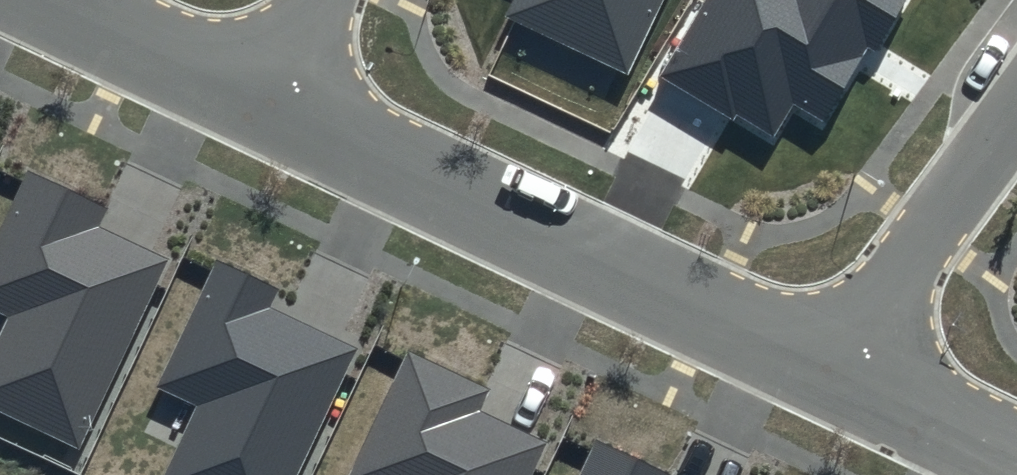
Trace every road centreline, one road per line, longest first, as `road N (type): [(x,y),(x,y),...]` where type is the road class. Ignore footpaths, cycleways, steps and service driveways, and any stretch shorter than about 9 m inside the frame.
road 1 (residential): [(274,112),(824,373)]
road 2 (residential): [(824,373),(1016,113)]
road 3 (residential): [(37,0),(274,112)]
road 4 (residential): [(824,373),(1016,464)]
road 5 (residential): [(274,112),(327,0)]

